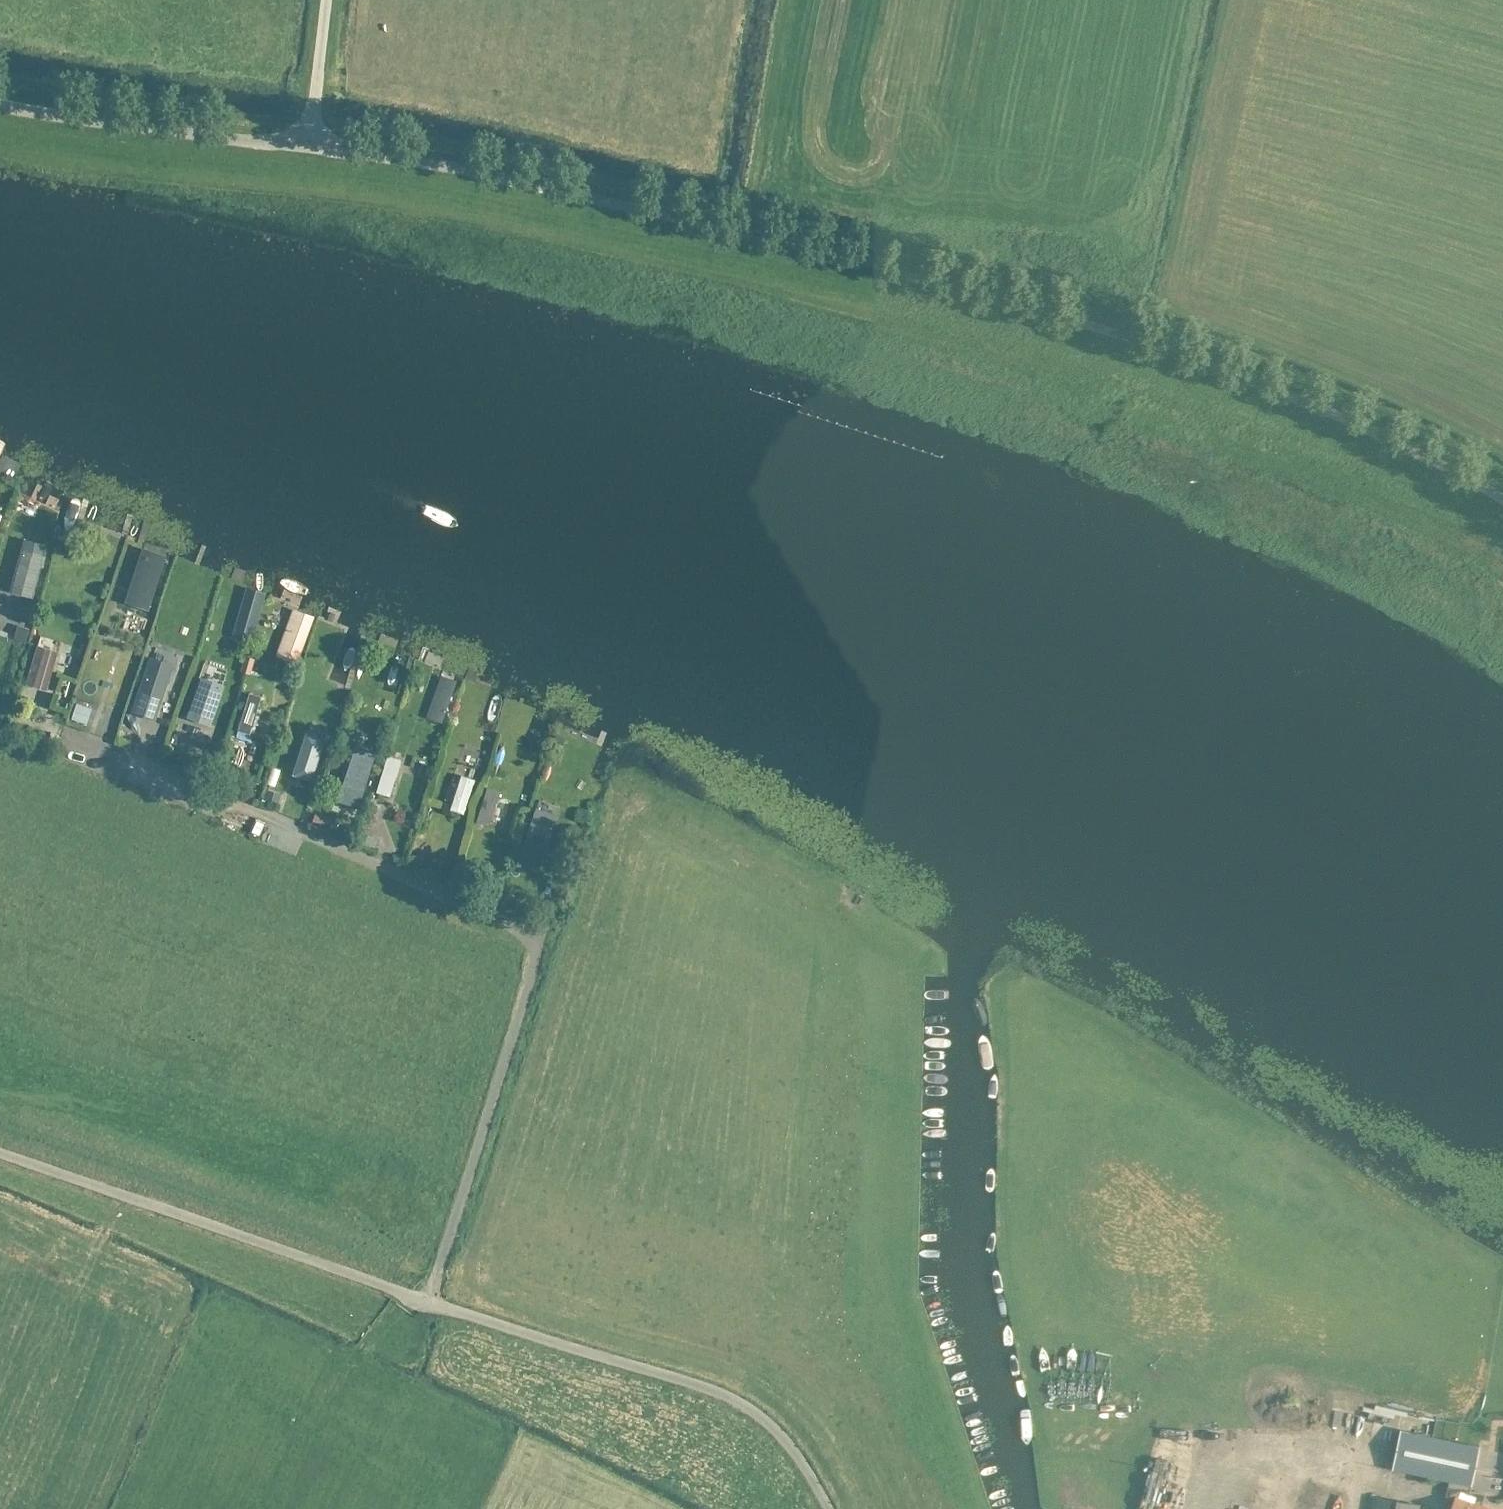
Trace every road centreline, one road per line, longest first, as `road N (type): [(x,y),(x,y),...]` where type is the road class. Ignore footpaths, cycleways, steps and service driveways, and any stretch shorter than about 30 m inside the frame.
road 1 (unclassified): [(0,106),(462,169),(1009,296),(1289,390),(1502,494)]
road 2 (unclassified): [(825,1508),(777,1433),(716,1392),(0,1152)]
road 3 (track): [(426,1301),(536,958),(533,937),(239,806),(69,742)]

